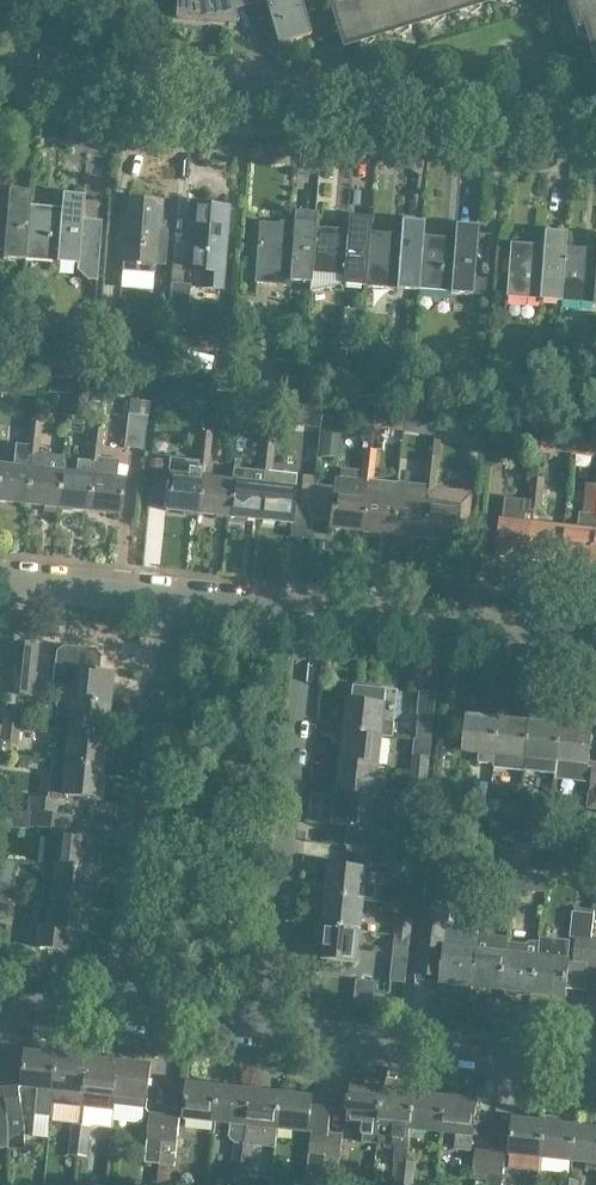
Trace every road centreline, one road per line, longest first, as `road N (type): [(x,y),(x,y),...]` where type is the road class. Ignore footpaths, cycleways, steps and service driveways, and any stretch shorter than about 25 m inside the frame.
road 1 (residential): [(0,74),(595,114)]
road 2 (residential): [(161,587),(131,1018)]
road 3 (residential): [(274,1027),(308,602)]
road 4 (residential): [(274,1027),(595,1063)]
road 5 (residential): [(595,628),(308,602)]
road 6 (residential): [(161,587),(106,576),(0,575)]
road 7 (residential): [(308,602),(161,587)]
road 8 (residential): [(131,1018),(274,1027)]
road 9 (residential): [(0,1003),(131,1018)]

